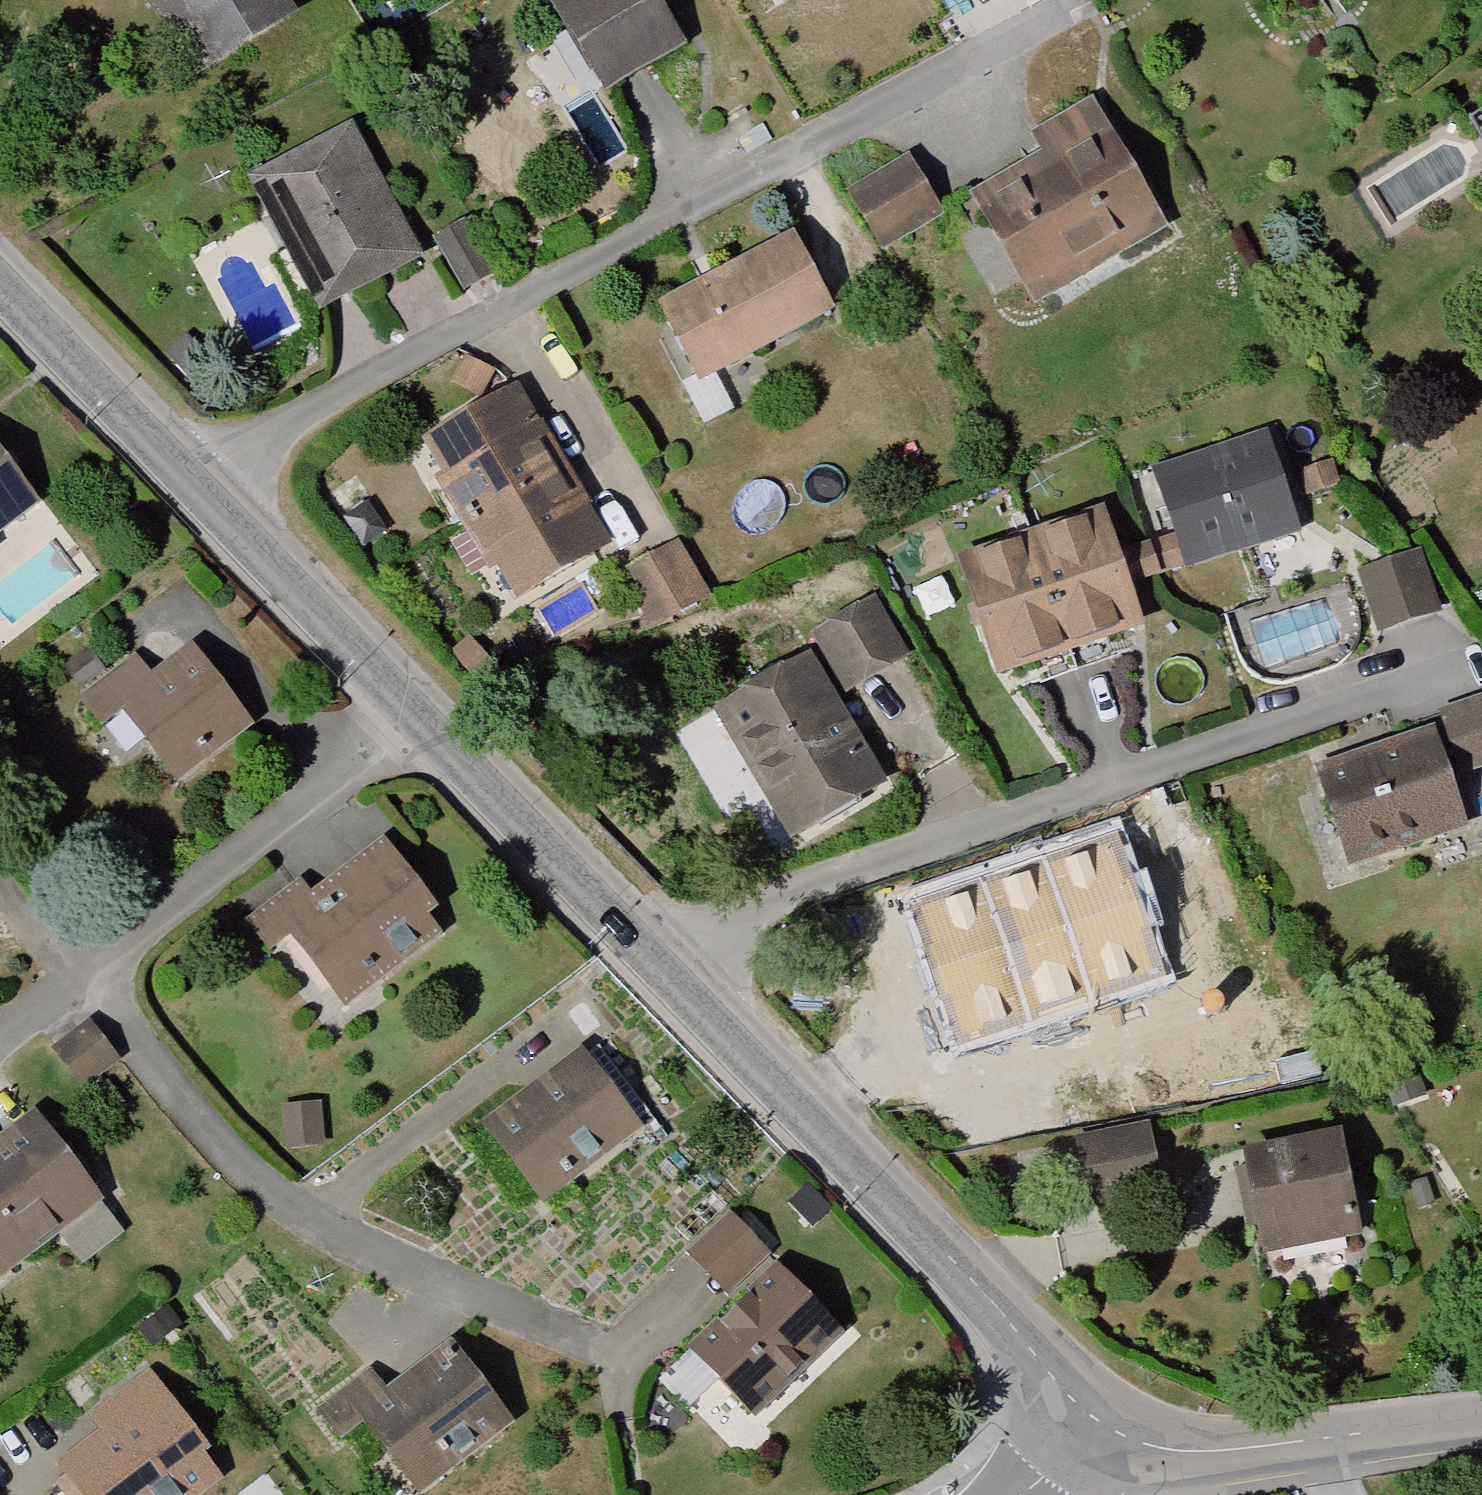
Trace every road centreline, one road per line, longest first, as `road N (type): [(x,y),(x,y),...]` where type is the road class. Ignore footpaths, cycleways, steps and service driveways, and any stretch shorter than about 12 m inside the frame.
road 1 (residential): [(201,479),(254,443),(1069,19)]
road 2 (residential): [(660,954),(729,914),(1466,667)]
road 3 (tertiary): [(201,479),(660,954)]
road 4 (tertiary): [(660,954),(979,1289),(1061,1393),(1110,1430)]
road 5 (tertiary): [(1110,1430),(1211,1453),(1481,1421)]
road 6 (tertiary): [(0,277),(201,479)]

